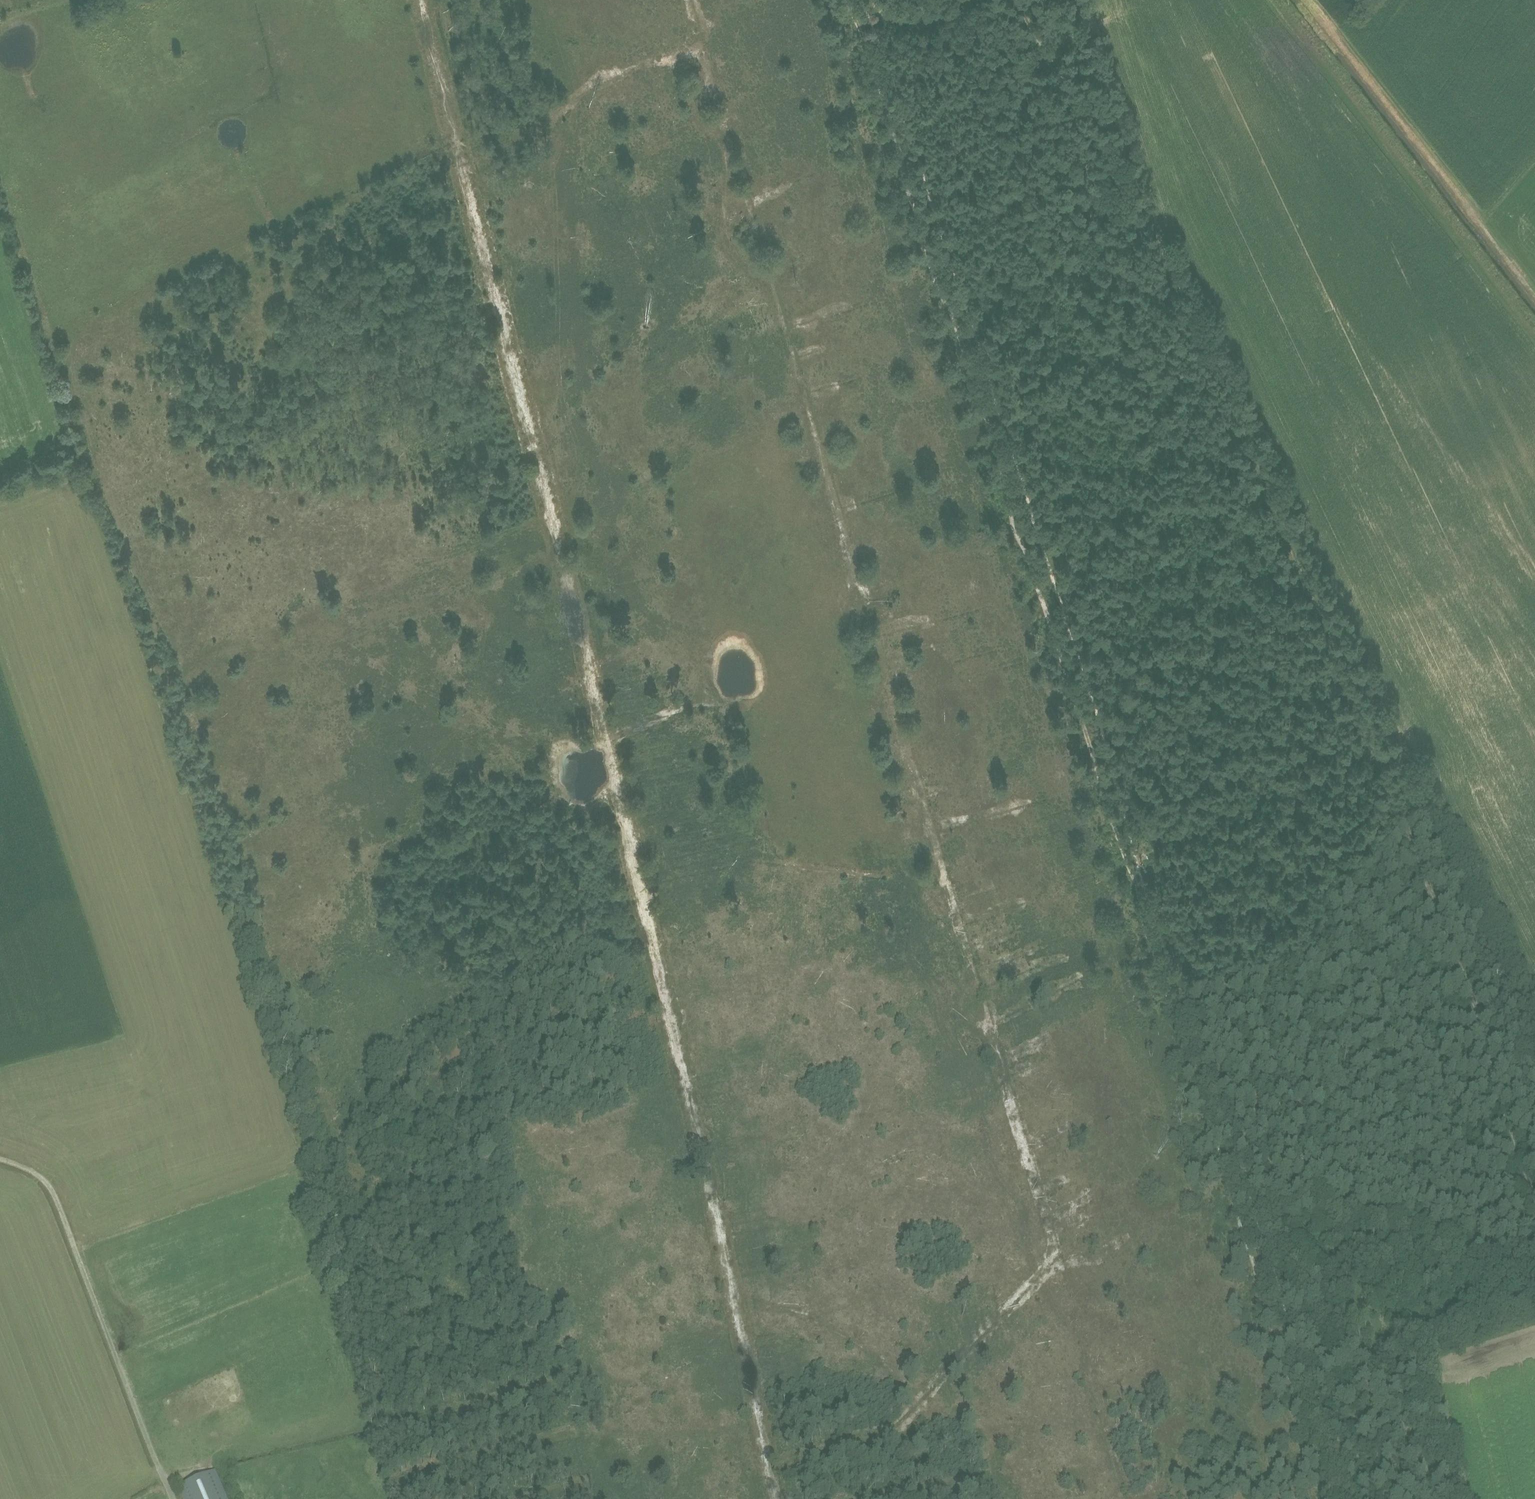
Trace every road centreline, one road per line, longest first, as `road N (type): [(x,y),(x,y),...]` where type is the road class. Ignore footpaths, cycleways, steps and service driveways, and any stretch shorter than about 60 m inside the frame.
road 1 (track): [(1332,1498),(852,0)]
road 2 (track): [(422,0),(569,573)]
road 3 (track): [(1222,1162),(1239,1161),(1534,1269)]

